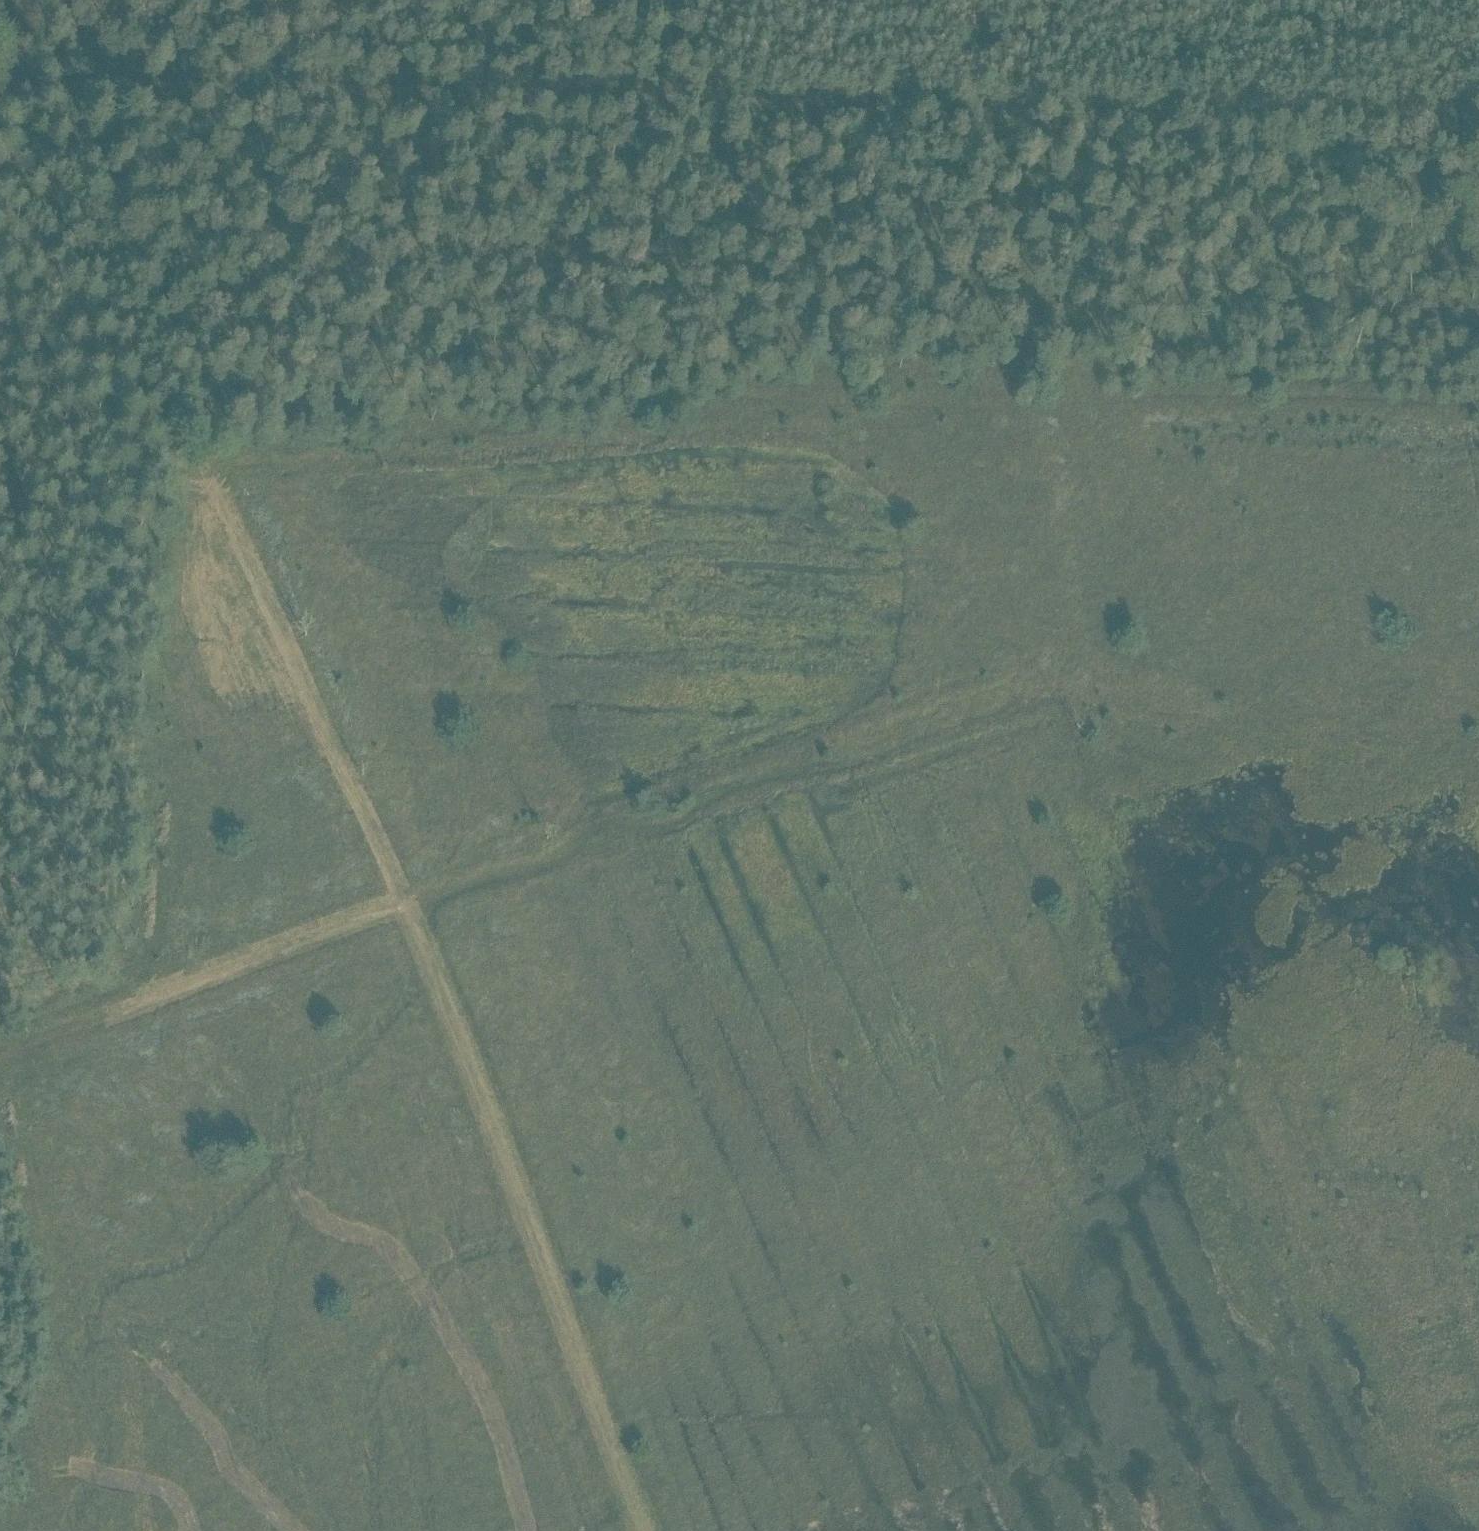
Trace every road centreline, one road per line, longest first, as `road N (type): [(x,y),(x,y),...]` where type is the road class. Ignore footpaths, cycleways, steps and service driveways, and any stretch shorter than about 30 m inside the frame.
road 1 (track): [(0,87),(82,58),(429,101),(1478,127)]

